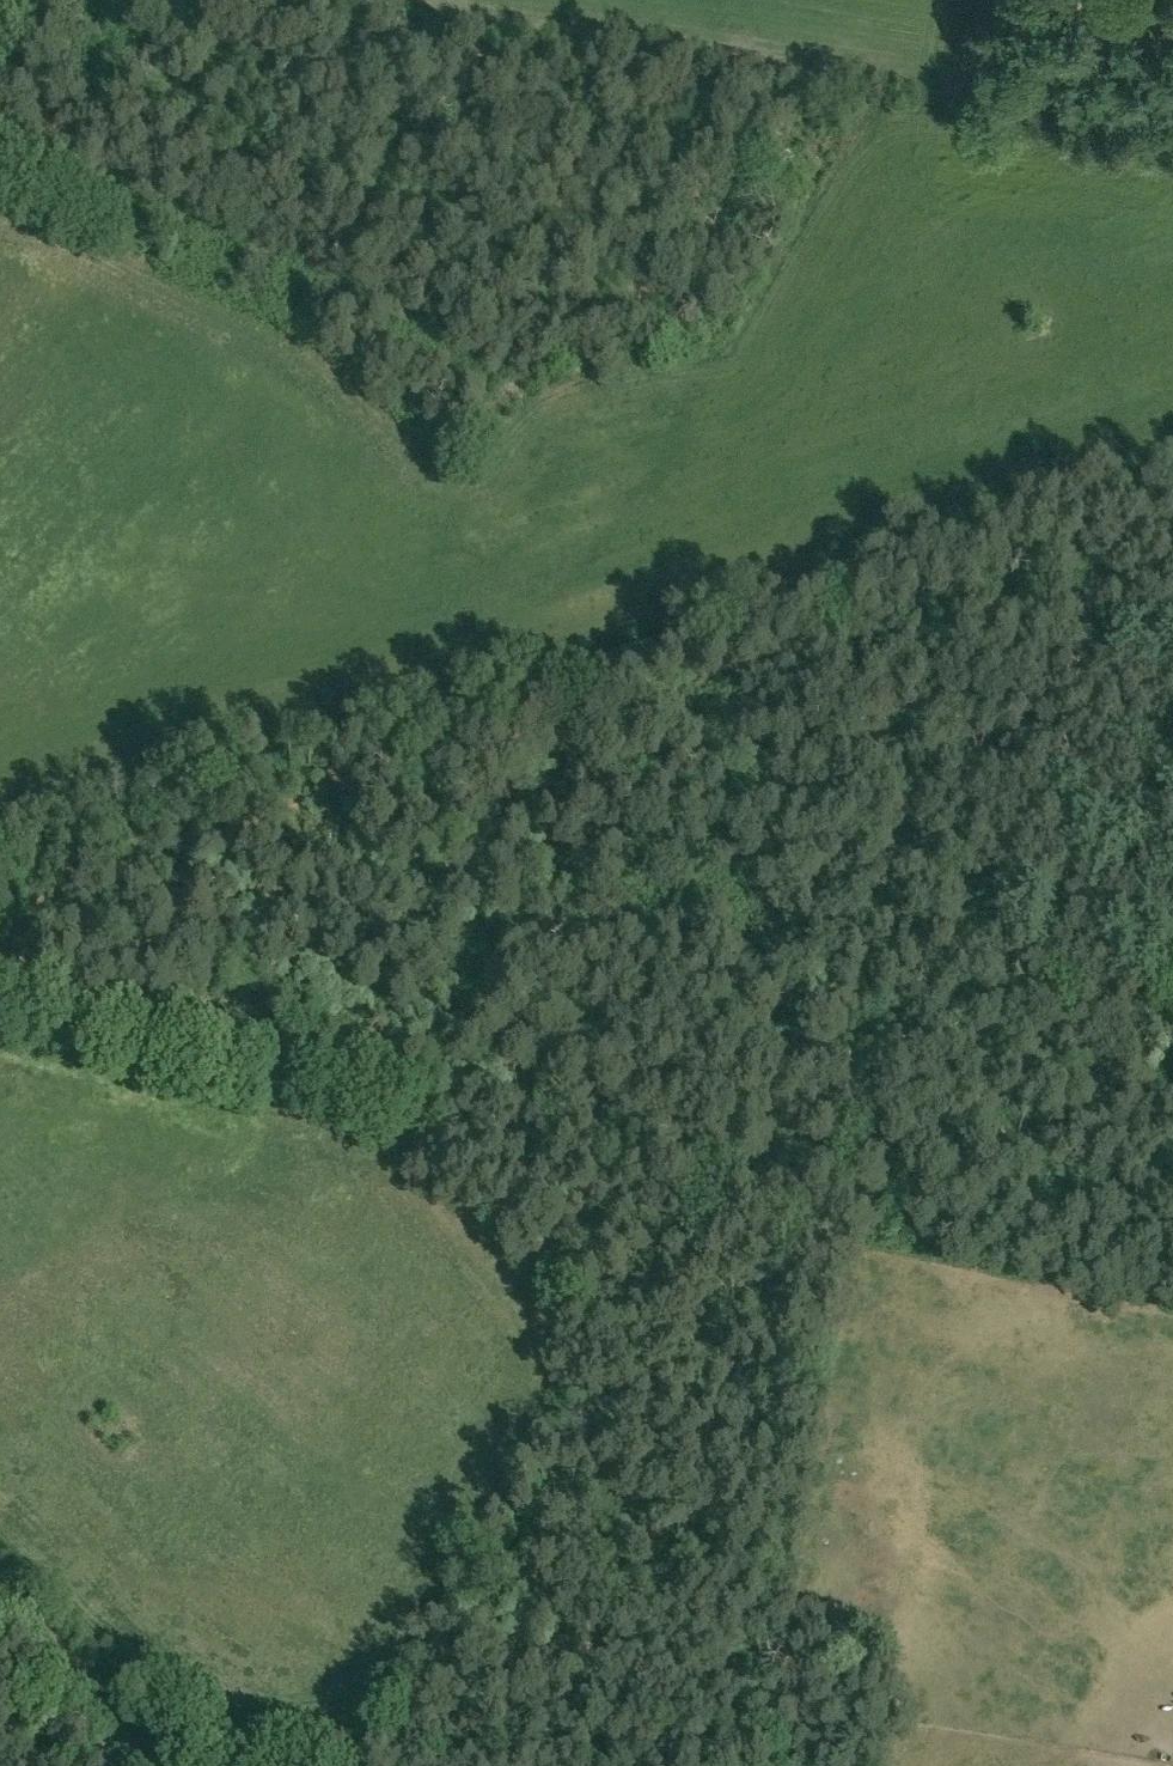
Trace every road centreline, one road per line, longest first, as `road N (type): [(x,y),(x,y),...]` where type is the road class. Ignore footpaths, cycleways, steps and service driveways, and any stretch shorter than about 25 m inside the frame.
road 1 (unclassified): [(137,1765),(0,1604)]

